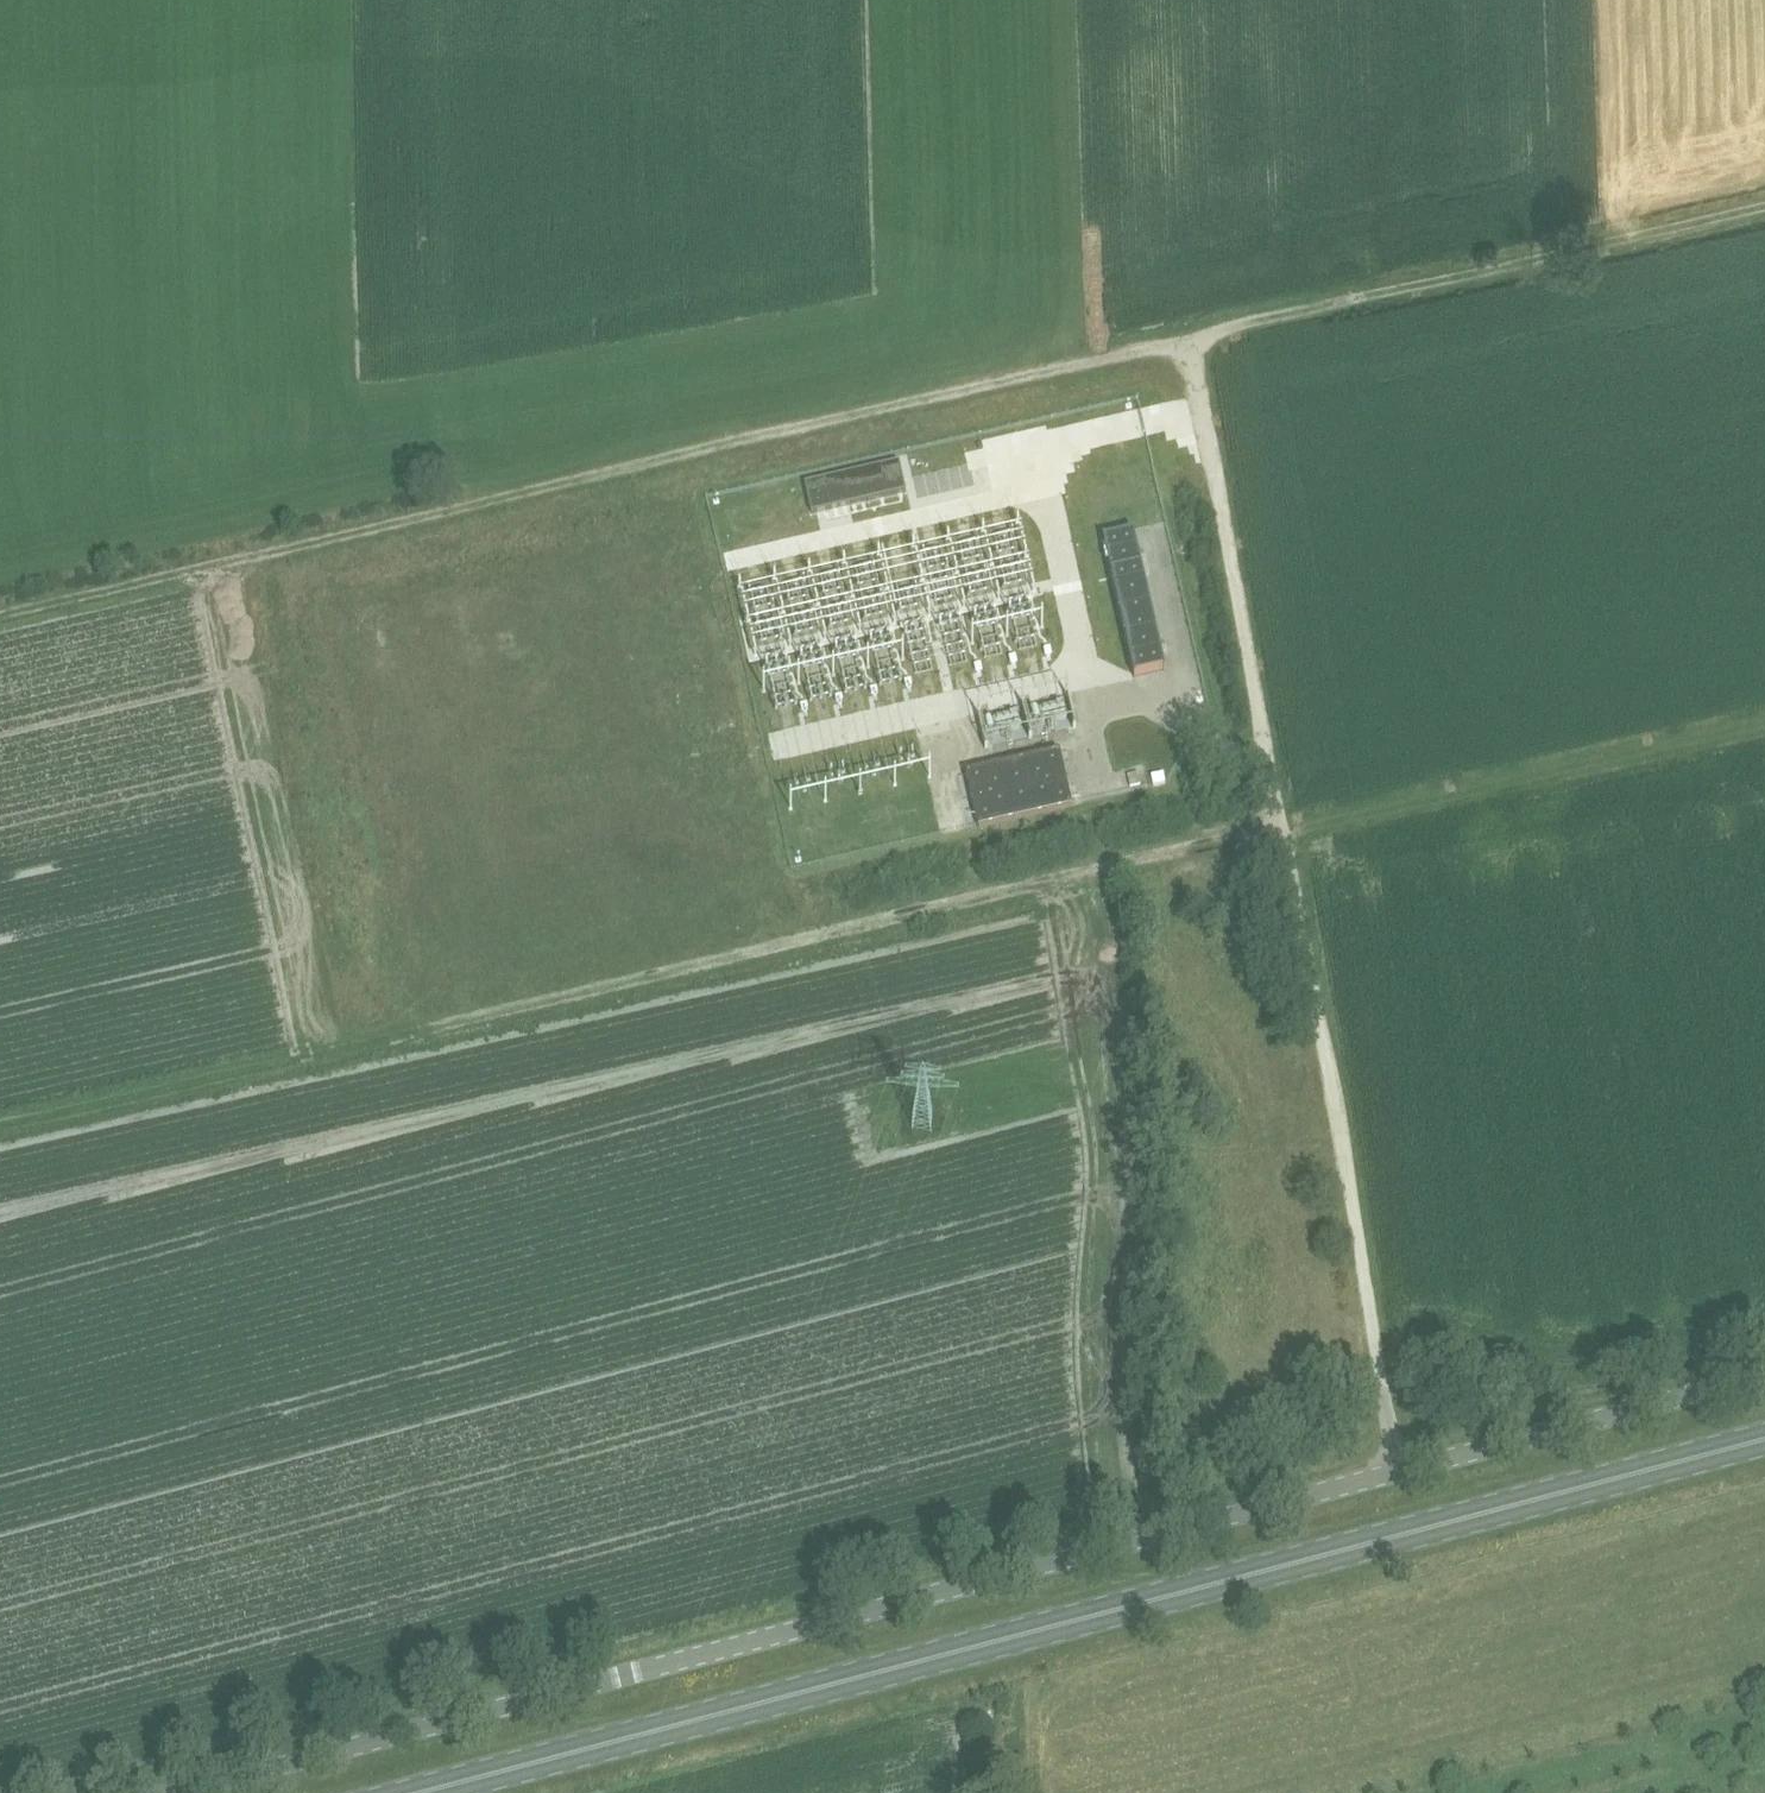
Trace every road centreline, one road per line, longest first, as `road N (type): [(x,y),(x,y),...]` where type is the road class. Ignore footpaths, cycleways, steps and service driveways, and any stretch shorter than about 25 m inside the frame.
road 1 (unclassified): [(172,1792),(1764,1377)]
road 2 (primary): [(414,1792),(1764,1439)]
road 3 (track): [(0,1117),(1281,824)]
road 4 (track): [(0,610),(1192,336)]
road 5 (track): [(1281,824),(1344,1139),(1397,1473)]
road 6 (track): [(1192,336),(1764,206)]
road 7 (track): [(1192,336),(1281,824)]
road 8 (track): [(1281,824),(1764,724)]

